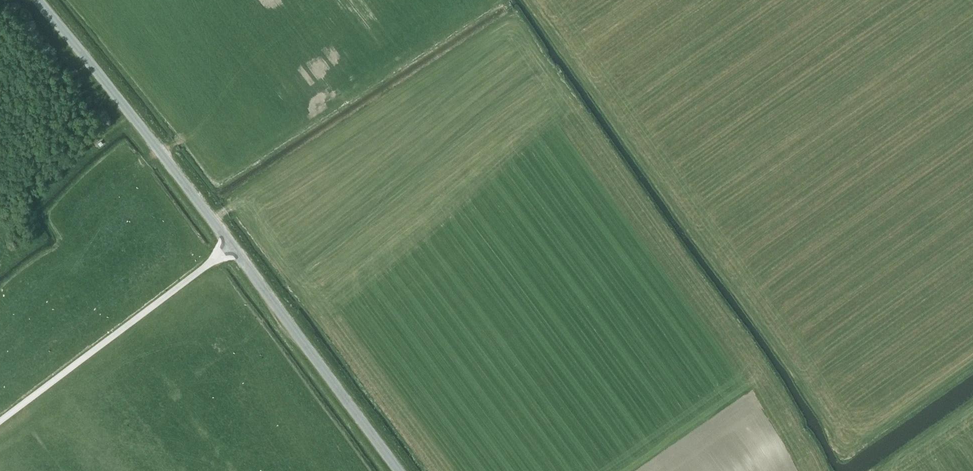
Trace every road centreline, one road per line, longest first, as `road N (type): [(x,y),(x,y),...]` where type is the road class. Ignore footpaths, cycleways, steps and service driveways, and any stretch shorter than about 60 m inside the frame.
road 1 (tertiary): [(400,470),(39,0)]

